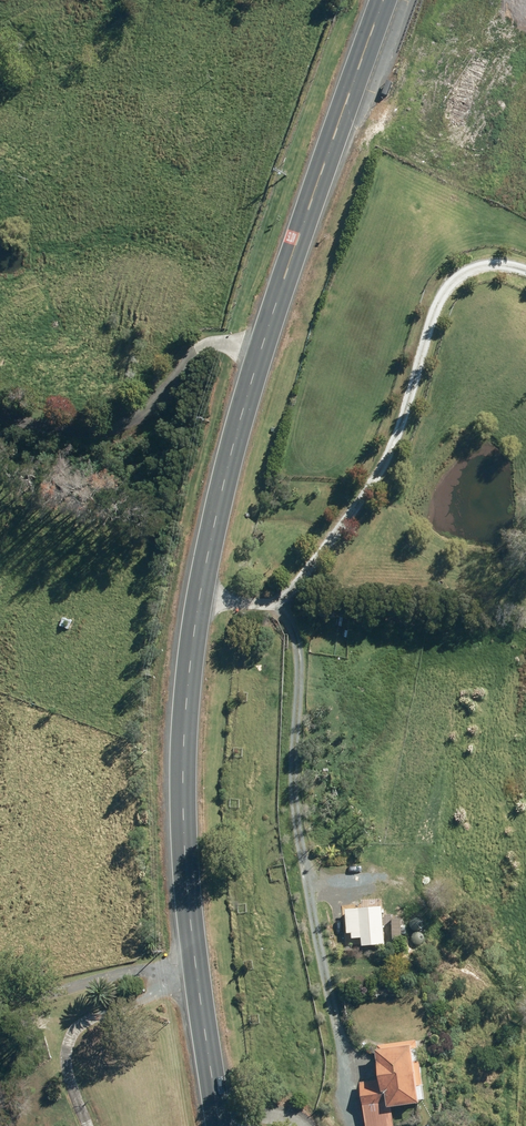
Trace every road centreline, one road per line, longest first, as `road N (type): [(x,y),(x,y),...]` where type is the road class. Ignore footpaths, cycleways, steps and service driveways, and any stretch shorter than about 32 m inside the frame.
road 1 (secondary): [(220,1125),(184,820),(198,611),(261,351),(385,0)]
road 2 (track): [(198,611),(272,612),(395,441),(442,304),(468,275),(498,266),(525,274)]
road 3 (track): [(272,612),(299,659),(300,830),(349,1125)]
road 4 (track): [(261,351),(208,340),(144,422),(103,454),(51,460),(0,442)]
road 5 (track): [(0,1001),(196,960)]
road 6 (track): [(88,1125),(63,1053),(66,1033),(98,1007),(112,979)]
road 7 (track): [(312,884),(358,876),(390,853),(403,775)]

